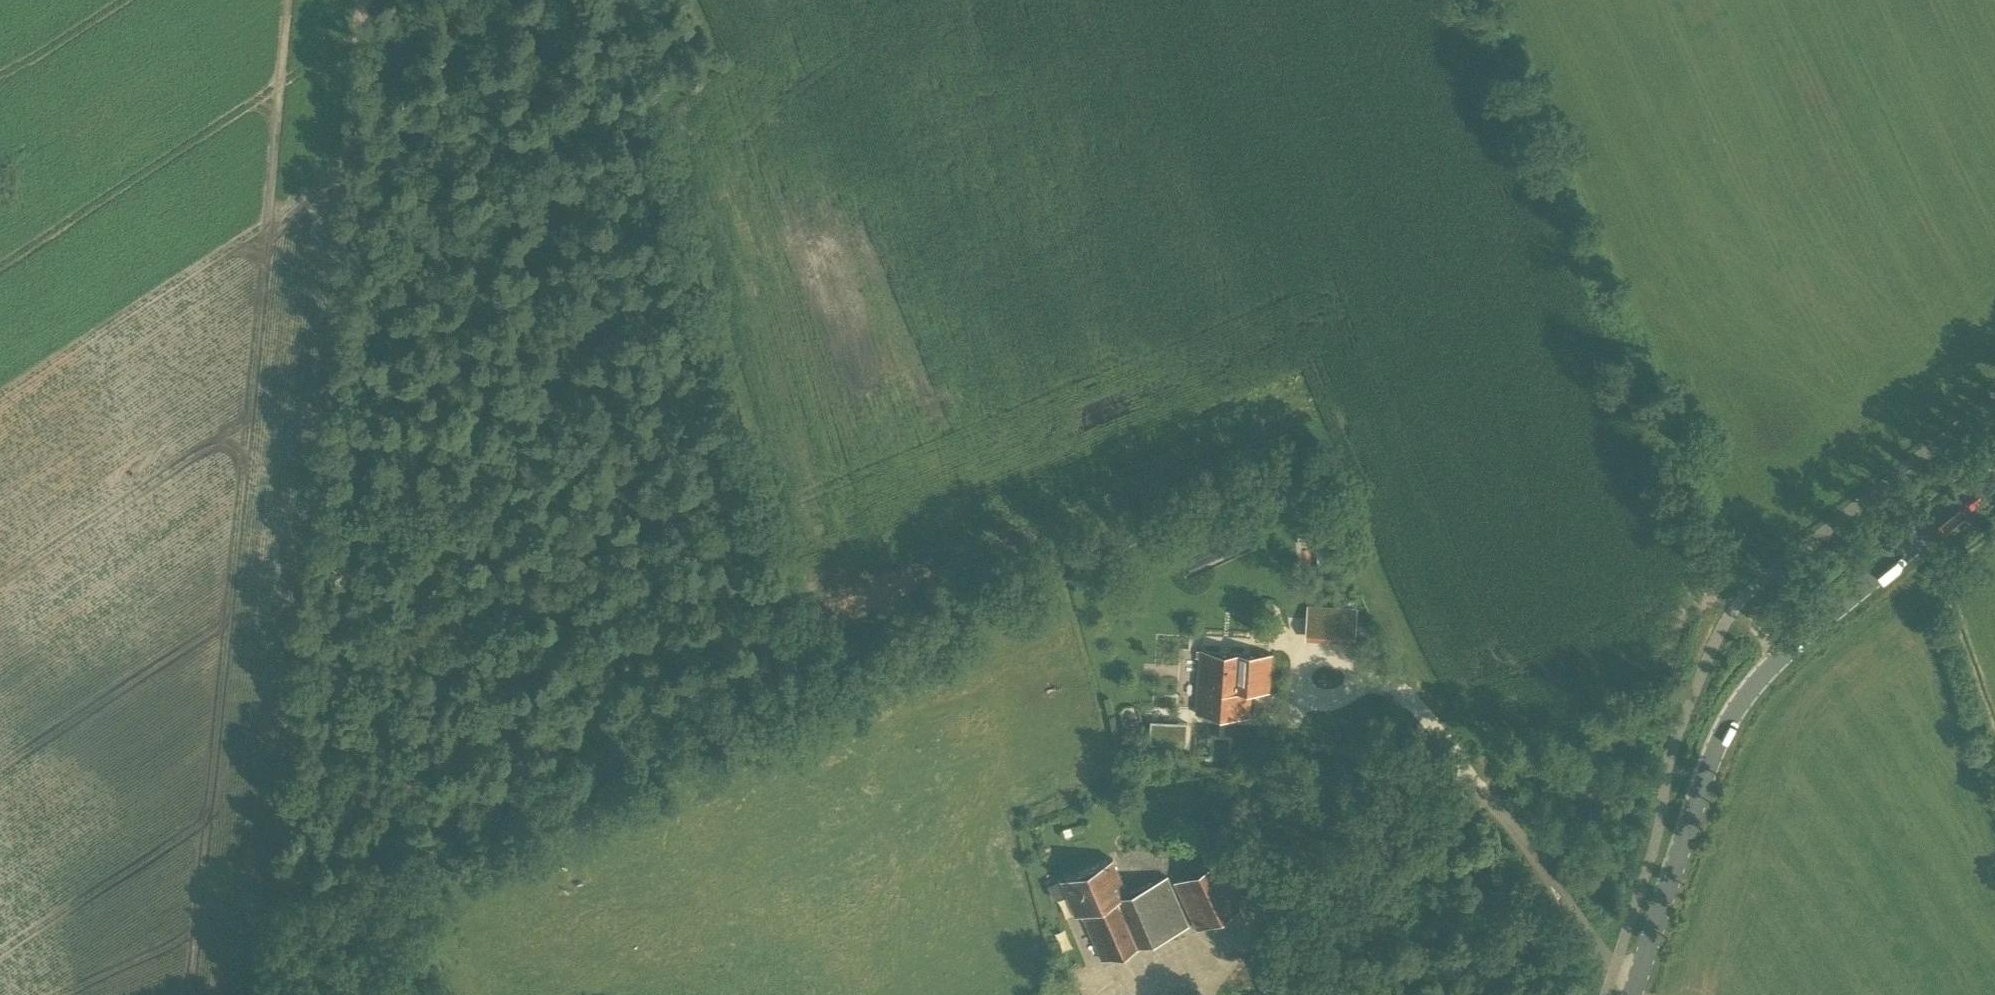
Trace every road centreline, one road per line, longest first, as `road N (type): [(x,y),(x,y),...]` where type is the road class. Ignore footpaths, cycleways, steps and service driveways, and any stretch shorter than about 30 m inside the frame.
road 1 (secondary): [(1633,994),(1708,775),(1742,700),(1794,643),(1994,474)]
road 2 (track): [(1307,452),(1431,722)]

